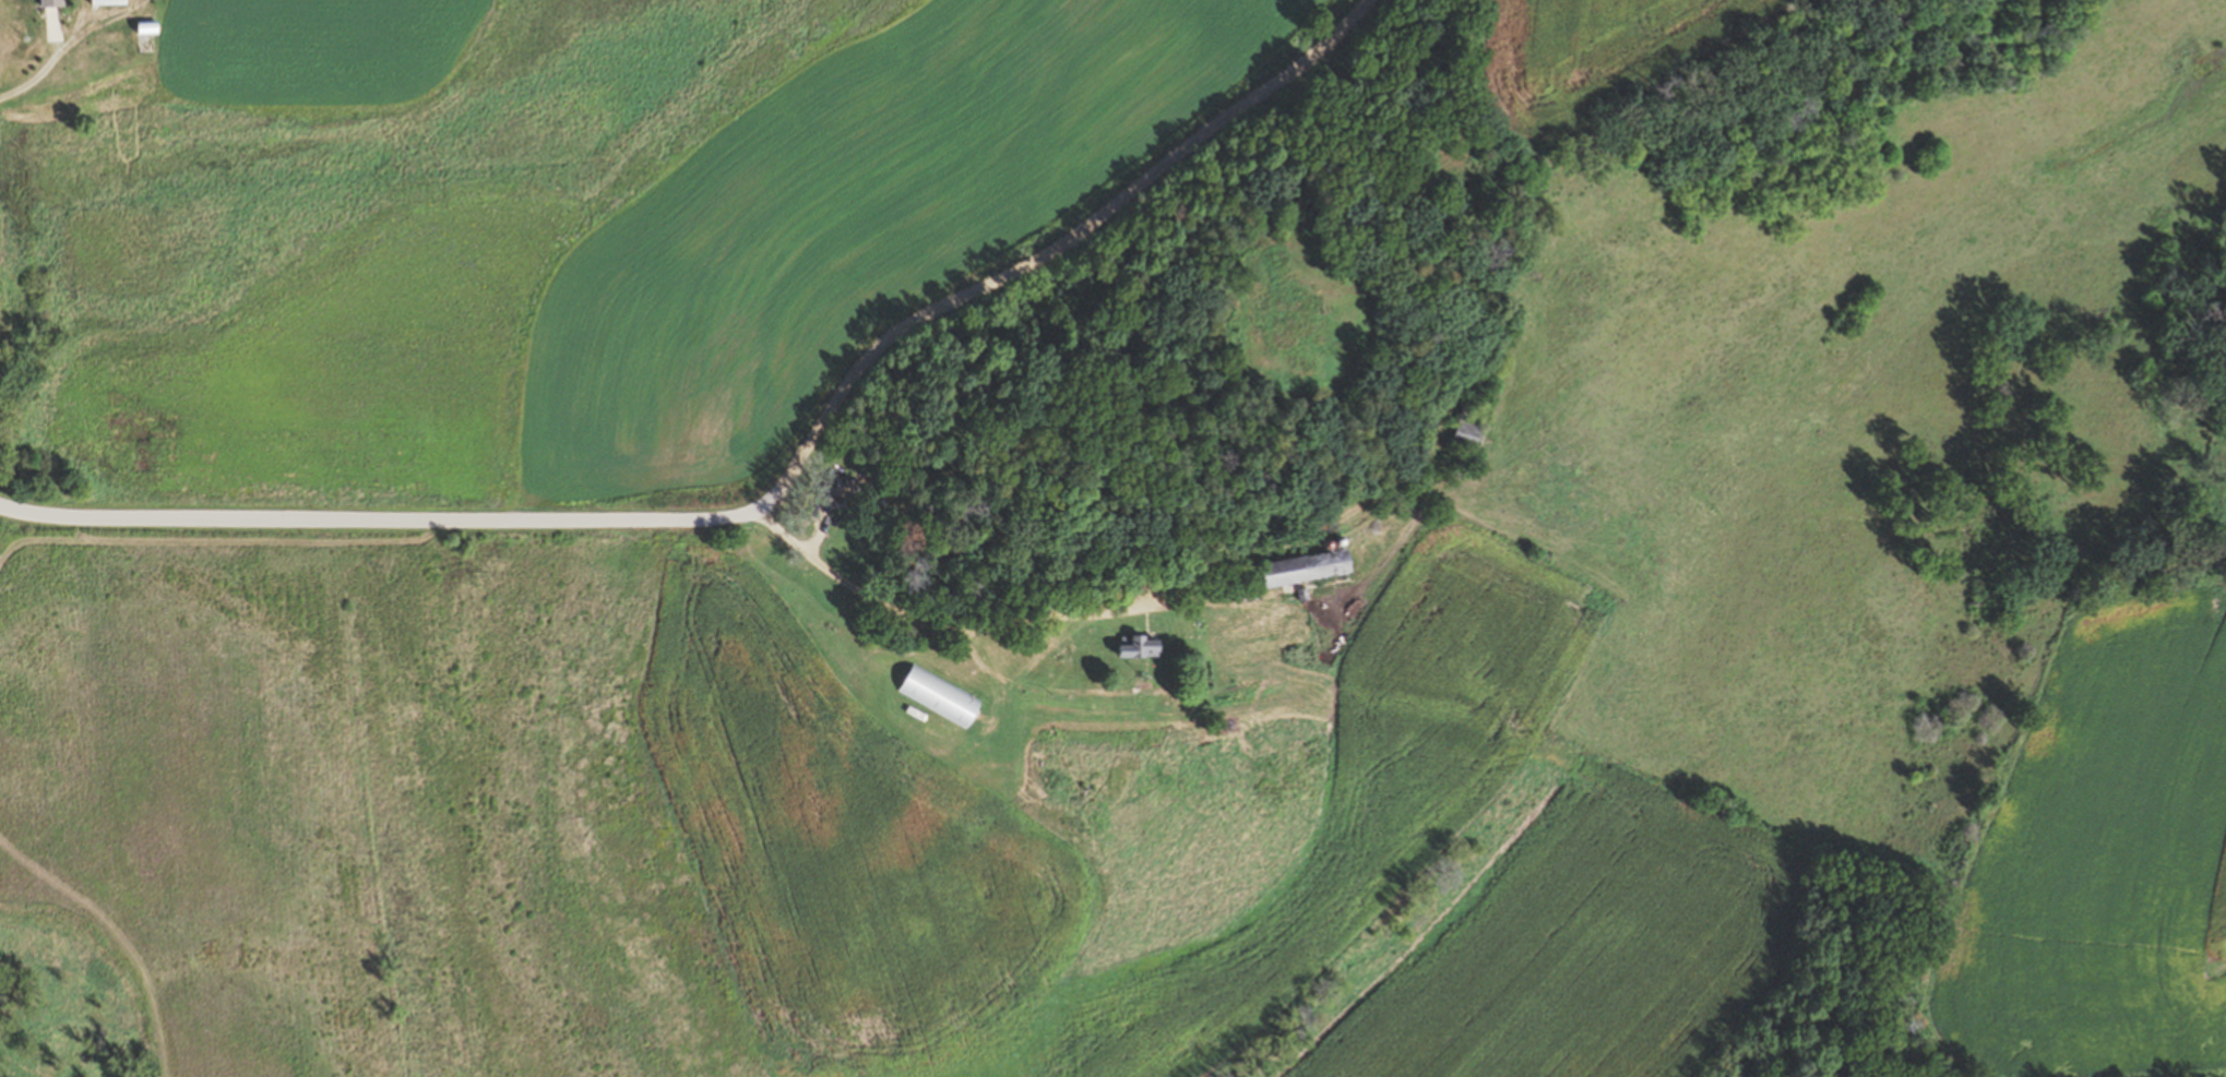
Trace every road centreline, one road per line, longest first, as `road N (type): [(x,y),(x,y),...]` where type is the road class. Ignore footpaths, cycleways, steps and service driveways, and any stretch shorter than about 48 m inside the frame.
road 1 (residential): [(0,507),(261,520),(740,517),(777,490),(885,342),(1083,228),(1332,35),(1366,0)]
road 2 (residential): [(787,475),(838,516),(867,554),(978,617),(1063,601),(1128,626)]

